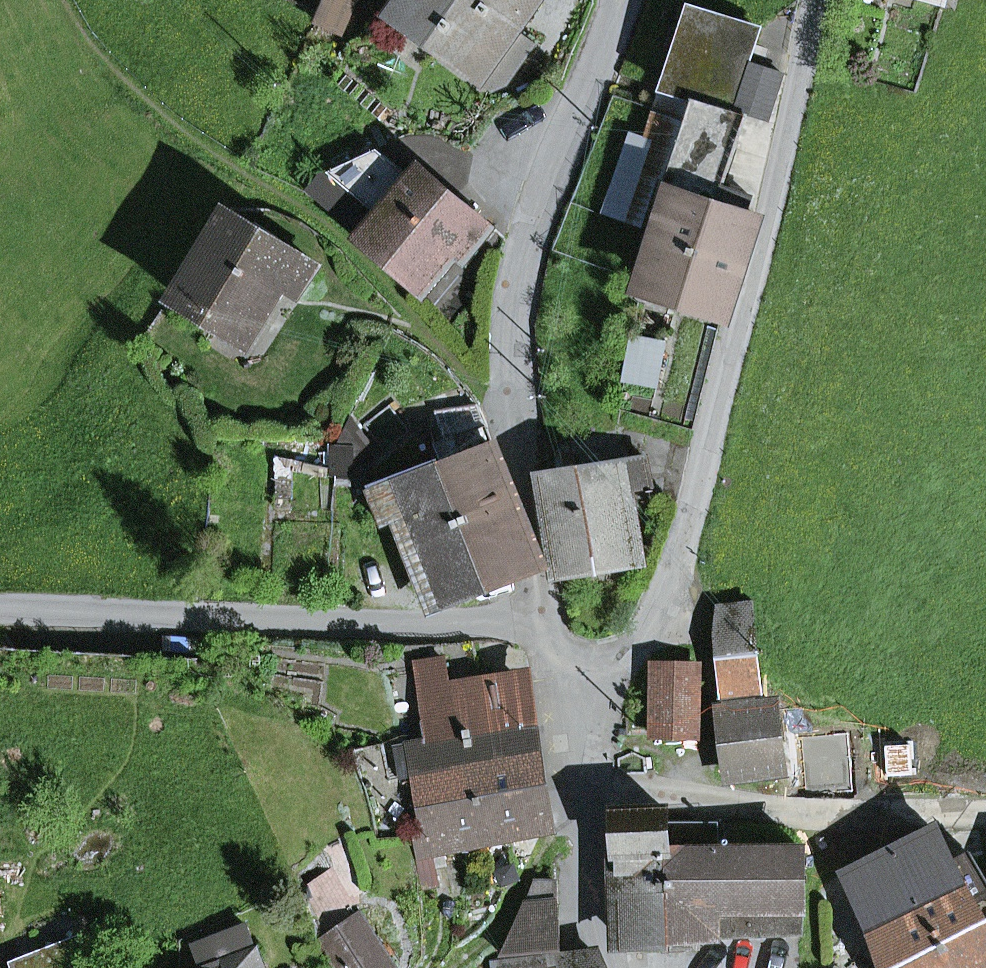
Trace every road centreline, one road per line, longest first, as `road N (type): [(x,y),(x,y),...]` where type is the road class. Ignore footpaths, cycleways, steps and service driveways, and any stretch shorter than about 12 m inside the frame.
road 1 (residential): [(563,699),(598,682),(634,647),(697,509),(819,0)]
road 2 (tertiary): [(622,0),(524,249),(515,326),(516,422),(553,630)]
road 3 (residential): [(0,608),(553,630)]
road 4 (residential): [(985,816),(576,785)]
road 5 (tertiary): [(576,785),(612,967)]

